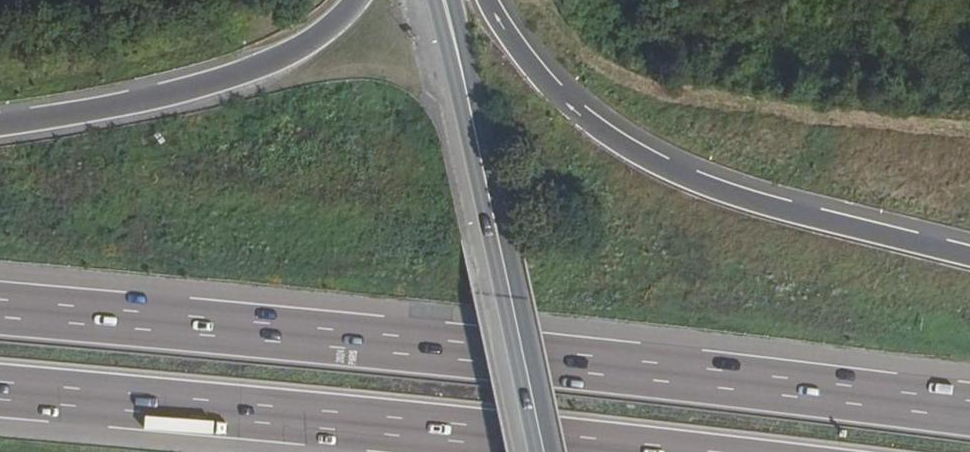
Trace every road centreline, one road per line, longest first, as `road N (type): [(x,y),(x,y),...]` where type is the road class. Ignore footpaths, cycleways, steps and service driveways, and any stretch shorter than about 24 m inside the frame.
road 1 (motorway): [(969,413),(452,351),(0,312)]
road 2 (motorway): [(0,394),(631,451)]
road 3 (motorway): [(969,246),(712,181),(587,121),(517,43),(494,0)]
road 4 (motorway): [(354,0),(281,58),(234,74),(0,125)]
road 5 (primary): [(431,0),(493,259),(507,284)]
road 6 (primary): [(507,284),(508,253),(450,0)]
road 7 (primary): [(542,451),(507,284)]

